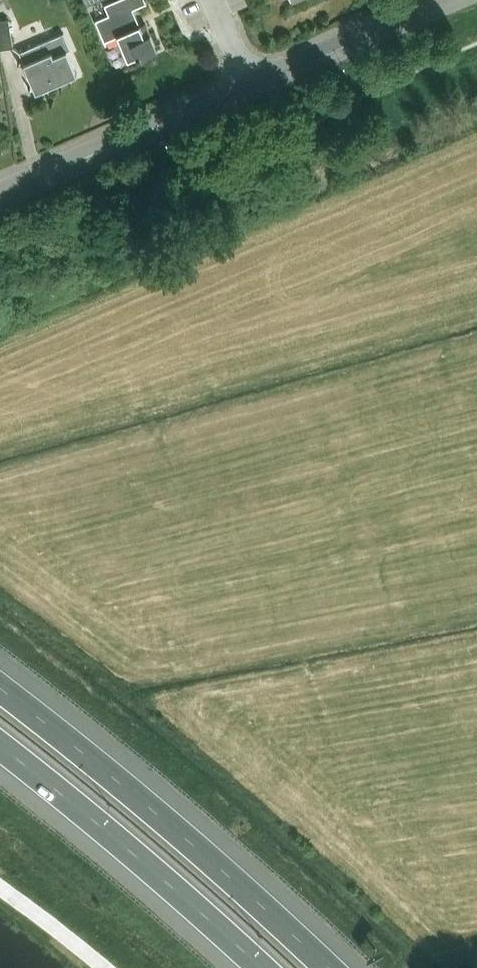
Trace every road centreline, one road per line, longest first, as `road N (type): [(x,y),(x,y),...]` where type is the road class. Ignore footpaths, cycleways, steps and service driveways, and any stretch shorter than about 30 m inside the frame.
road 1 (motorway): [(329,967),(0,692)]
road 2 (motorway): [(0,750),(261,967)]
road 3 (tertiary): [(250,86),(0,199)]
road 4 (tertiary): [(454,0),(250,86)]

